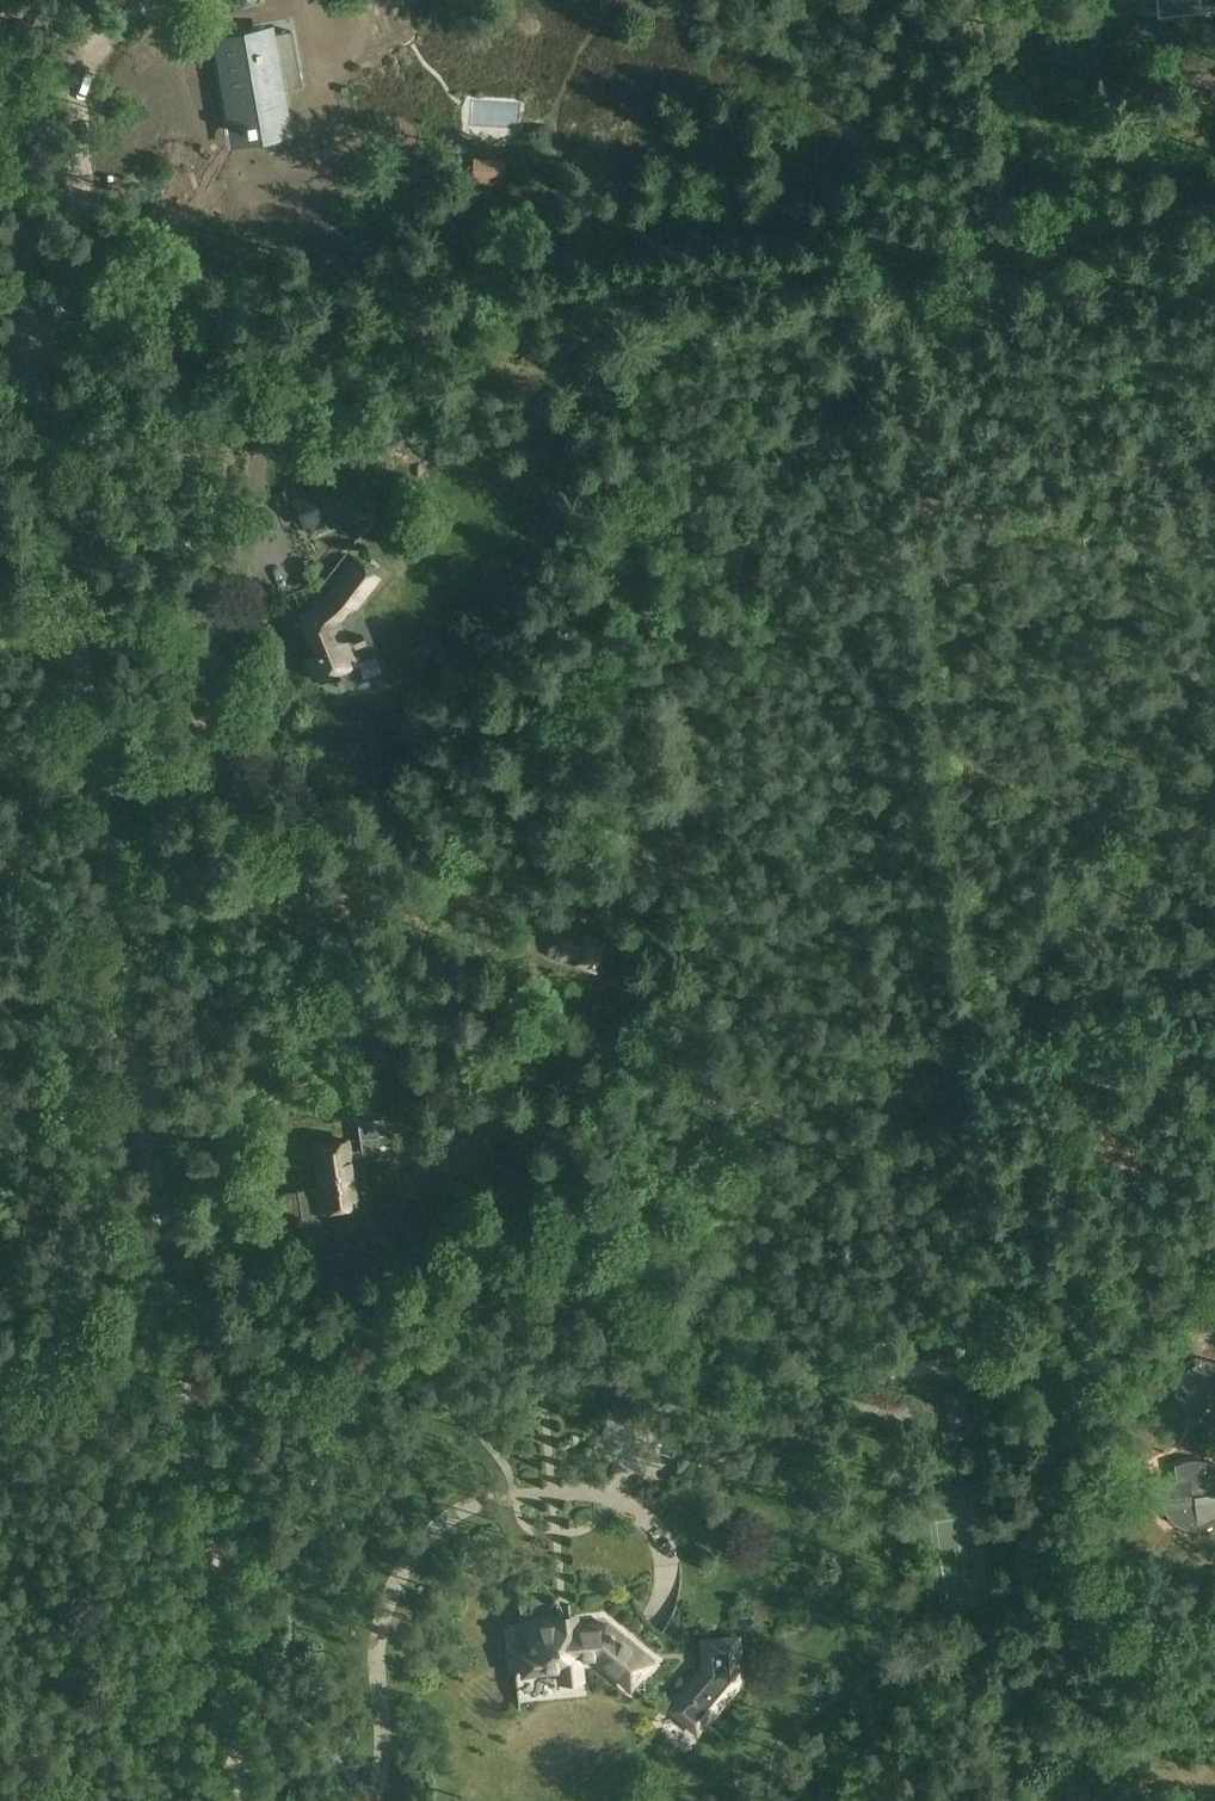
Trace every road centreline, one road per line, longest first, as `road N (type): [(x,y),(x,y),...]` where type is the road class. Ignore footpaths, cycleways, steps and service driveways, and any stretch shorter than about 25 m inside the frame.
road 1 (unclassified): [(242,1800),(41,368)]
road 2 (unclassified): [(1214,205),(41,368)]
road 3 (unclassified): [(41,368),(0,58)]

